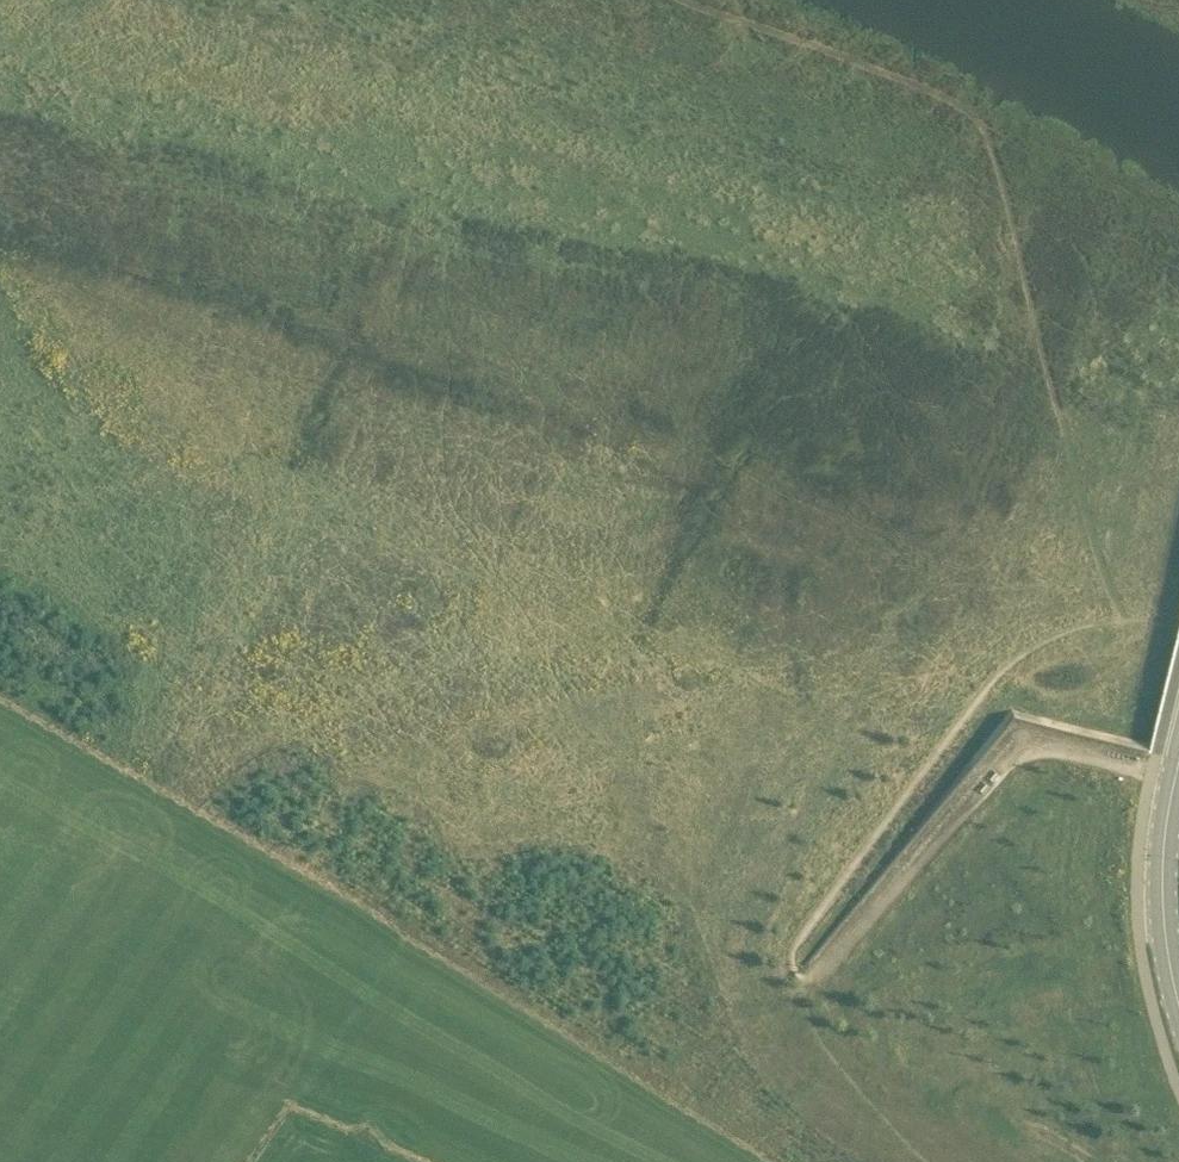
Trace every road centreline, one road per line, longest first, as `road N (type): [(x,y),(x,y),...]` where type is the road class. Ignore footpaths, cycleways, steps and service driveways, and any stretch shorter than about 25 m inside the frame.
road 1 (tertiary): [(1178,1019),(1159,889),(1178,757)]

